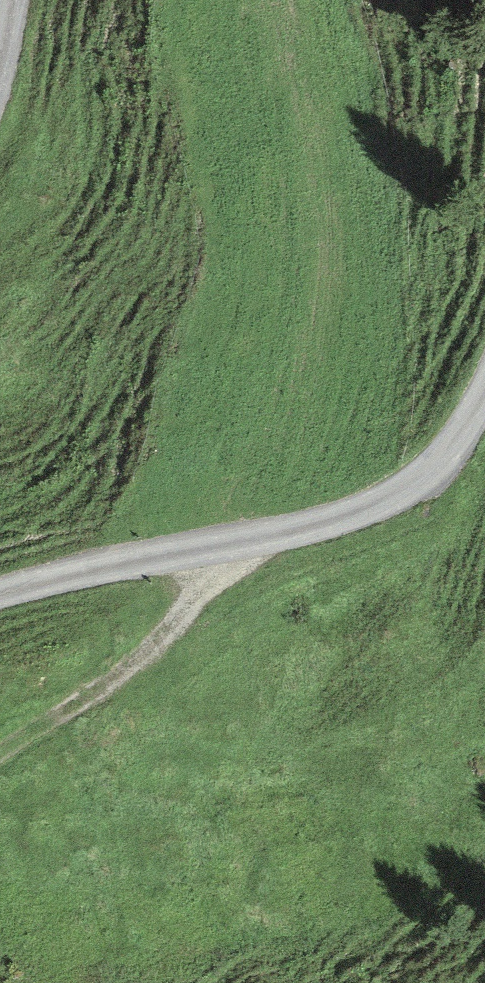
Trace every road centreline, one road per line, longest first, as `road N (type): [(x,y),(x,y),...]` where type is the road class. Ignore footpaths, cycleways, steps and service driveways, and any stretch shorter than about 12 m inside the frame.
road 1 (track): [(0,597),(369,507),(416,487),(455,453),(484,398)]
road 2 (track): [(0,758),(172,630),(248,543)]

